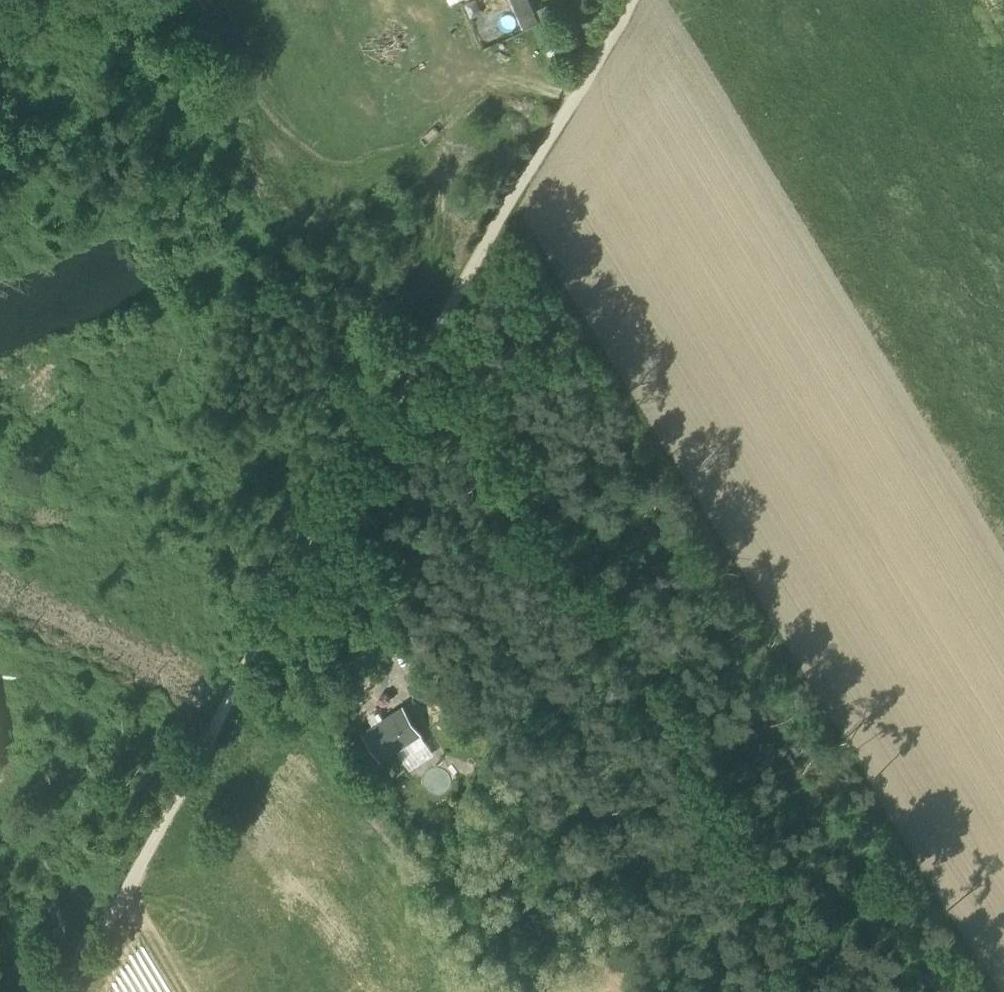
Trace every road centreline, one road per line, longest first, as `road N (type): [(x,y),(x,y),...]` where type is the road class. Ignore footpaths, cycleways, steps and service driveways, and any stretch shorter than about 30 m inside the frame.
road 1 (track): [(329,515),(61,991)]

